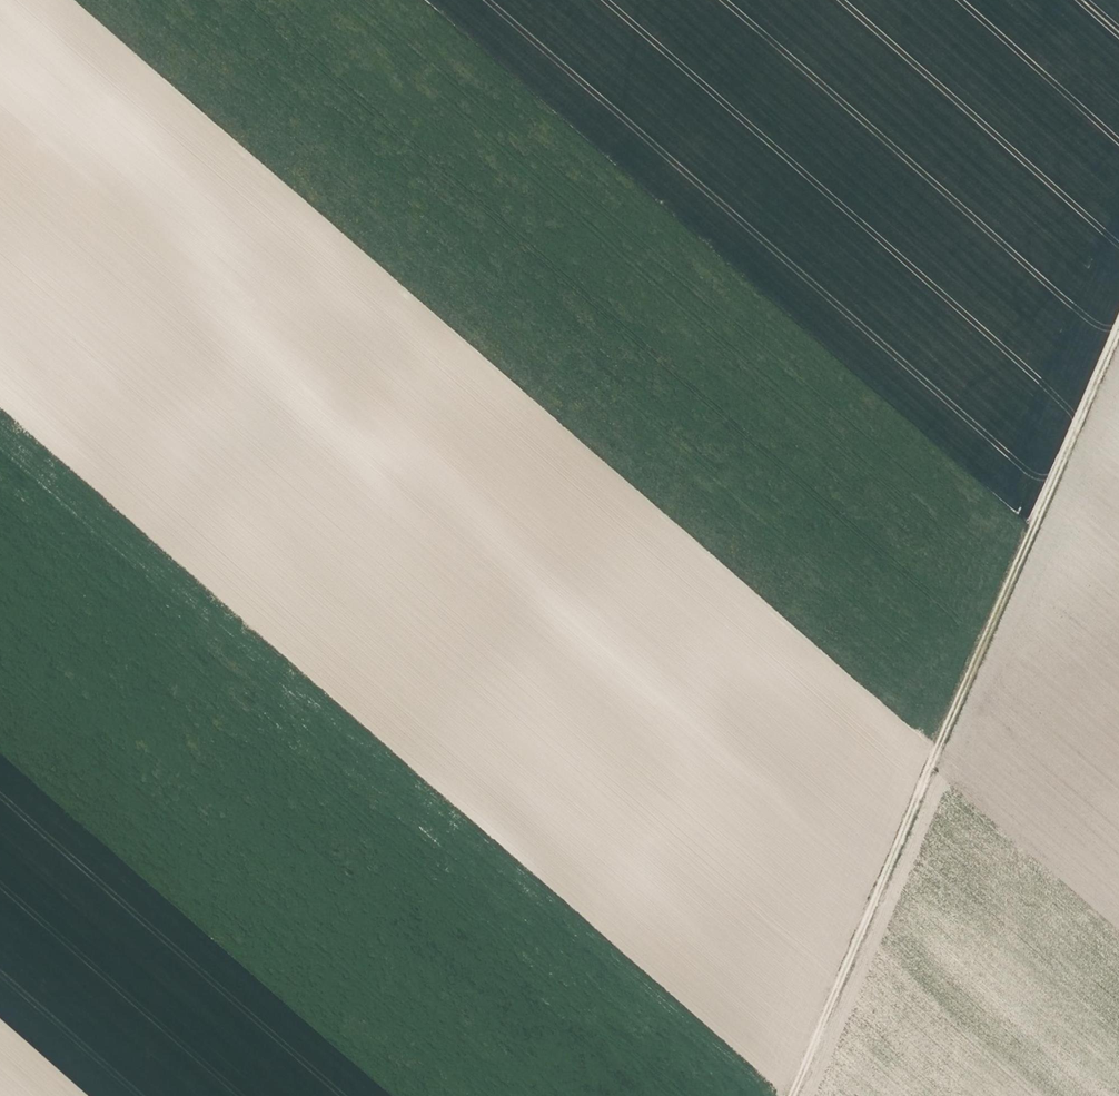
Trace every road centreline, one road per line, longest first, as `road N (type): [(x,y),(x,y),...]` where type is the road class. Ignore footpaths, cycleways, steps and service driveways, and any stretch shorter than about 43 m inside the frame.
road 1 (track): [(1118,332),(789,1095)]

